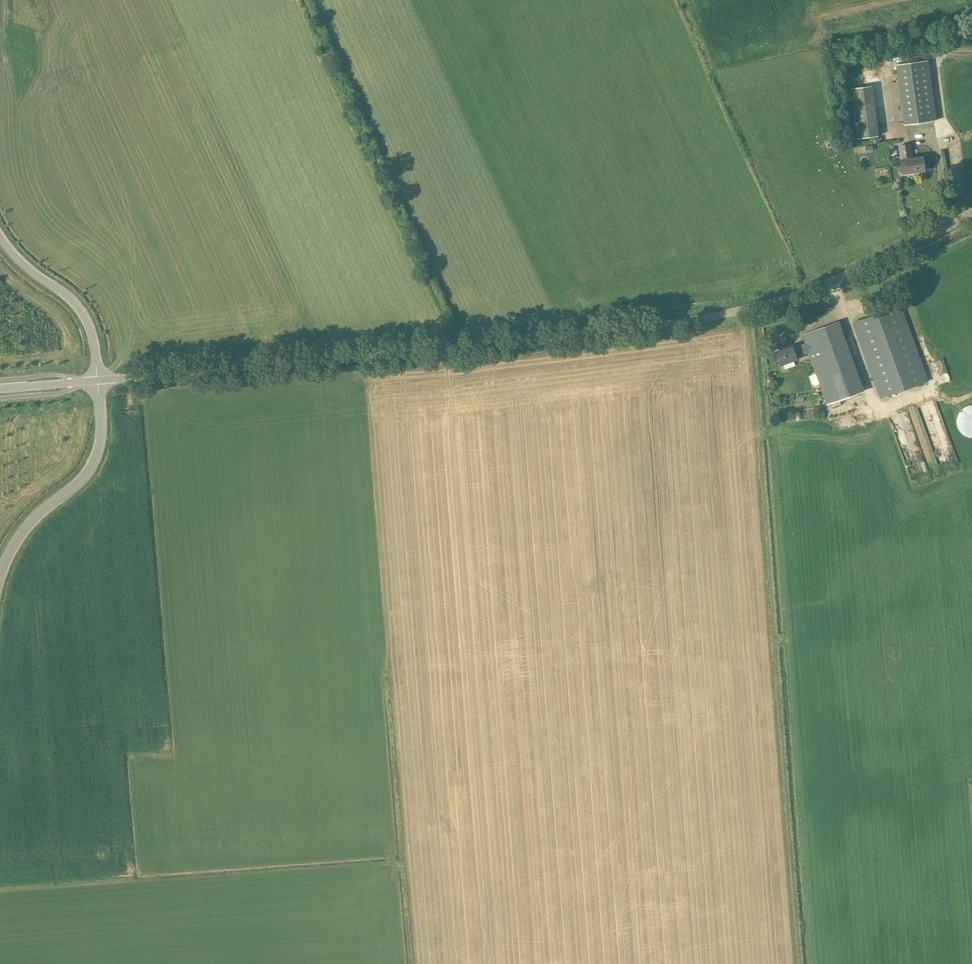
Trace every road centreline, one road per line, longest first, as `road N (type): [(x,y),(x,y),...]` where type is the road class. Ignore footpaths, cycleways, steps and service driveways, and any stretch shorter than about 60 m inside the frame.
road 1 (unclassified): [(98,380),(706,322),(802,297),(971,214)]
road 2 (unclassified): [(0,580),(32,519),(92,467),(102,440),(98,380)]
road 3 (unclassified): [(98,380),(81,309),(0,237)]

